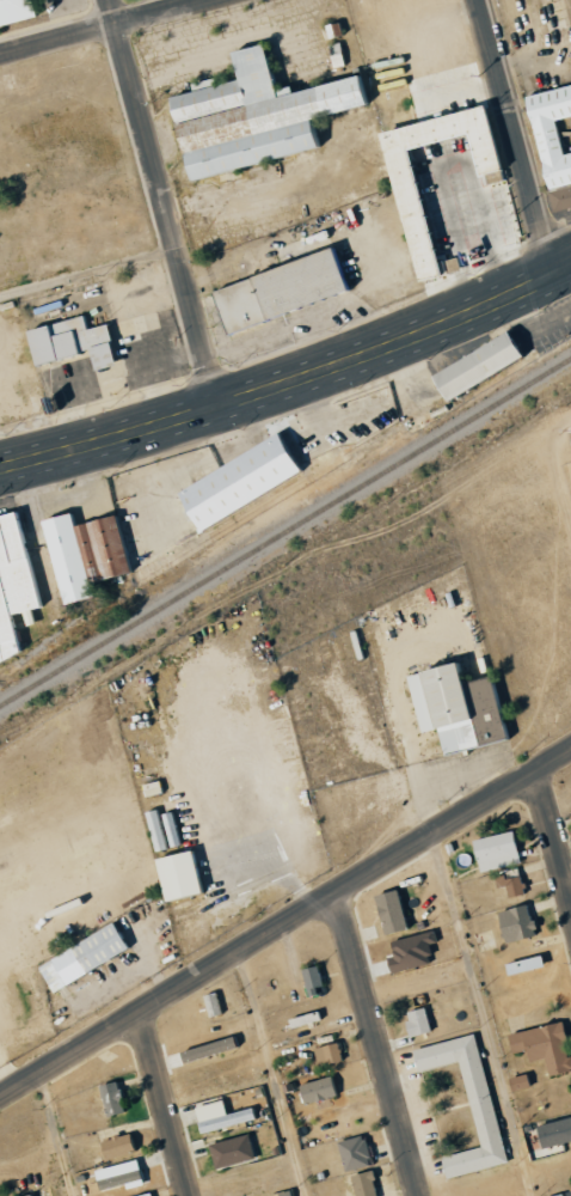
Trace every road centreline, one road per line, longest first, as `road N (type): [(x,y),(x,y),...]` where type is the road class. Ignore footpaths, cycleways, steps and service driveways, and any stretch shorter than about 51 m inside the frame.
road 1 (residential): [(0,1097),(570,748)]
road 2 (primary): [(0,467),(357,359),(570,267)]
road 3 (residential): [(217,407),(108,0)]
road 4 (residential): [(336,892),(419,1195)]
road 5 (residential): [(554,275),(480,0)]
road 6 (residential): [(0,54),(198,0)]
road 7 (residential): [(140,1012),(189,1195)]
road 8 (residential): [(538,769),(570,895)]

